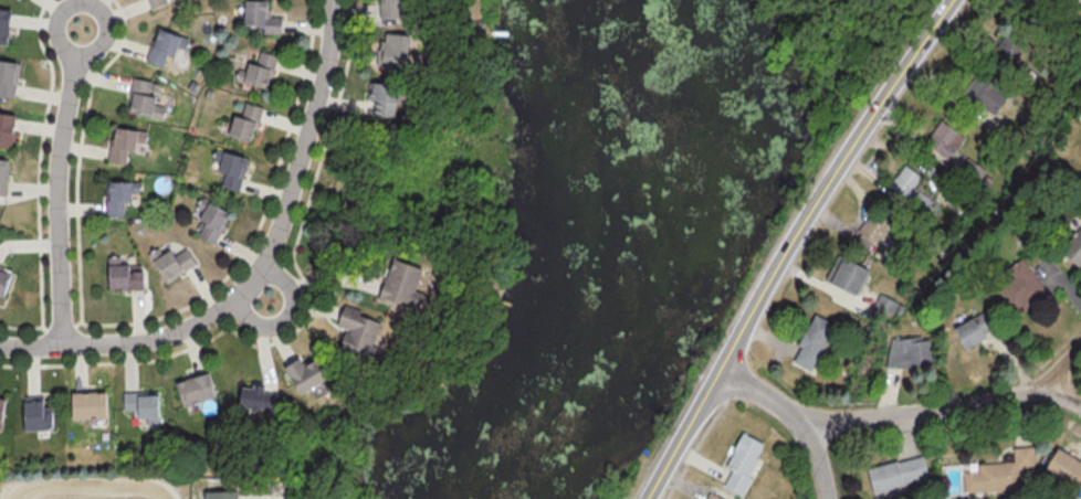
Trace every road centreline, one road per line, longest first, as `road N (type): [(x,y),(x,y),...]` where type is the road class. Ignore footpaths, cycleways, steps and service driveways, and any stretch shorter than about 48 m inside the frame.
road 1 (tertiary): [(954,0),(821,197),(649,498)]
road 2 (residential): [(0,345),(148,338),(269,301),(283,210),(325,73),(332,0)]
road 3 (residential): [(1080,409),(1026,397),(806,422),(721,373)]
road 4 (residential): [(56,346),(63,182),(84,25)]

